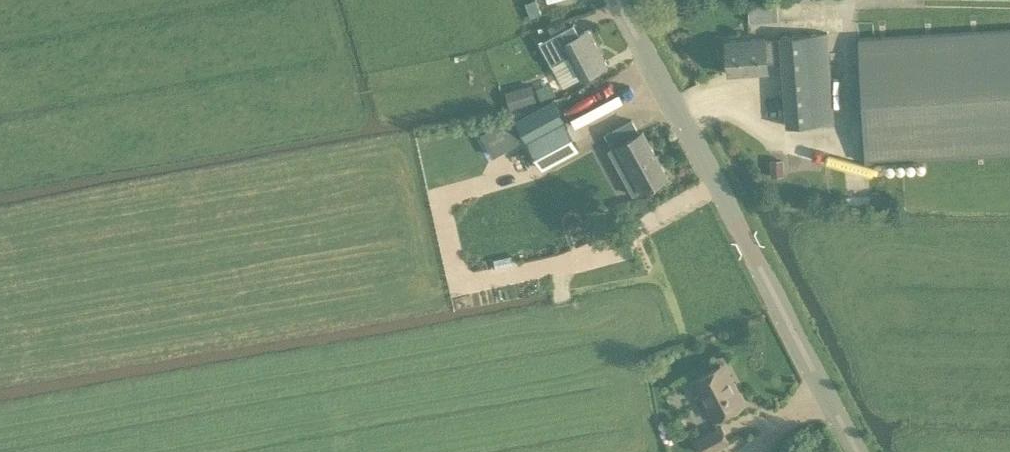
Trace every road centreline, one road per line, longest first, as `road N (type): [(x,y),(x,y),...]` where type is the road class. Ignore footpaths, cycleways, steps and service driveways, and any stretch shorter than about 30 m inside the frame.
road 1 (unclassified): [(868,451),(617,0)]

